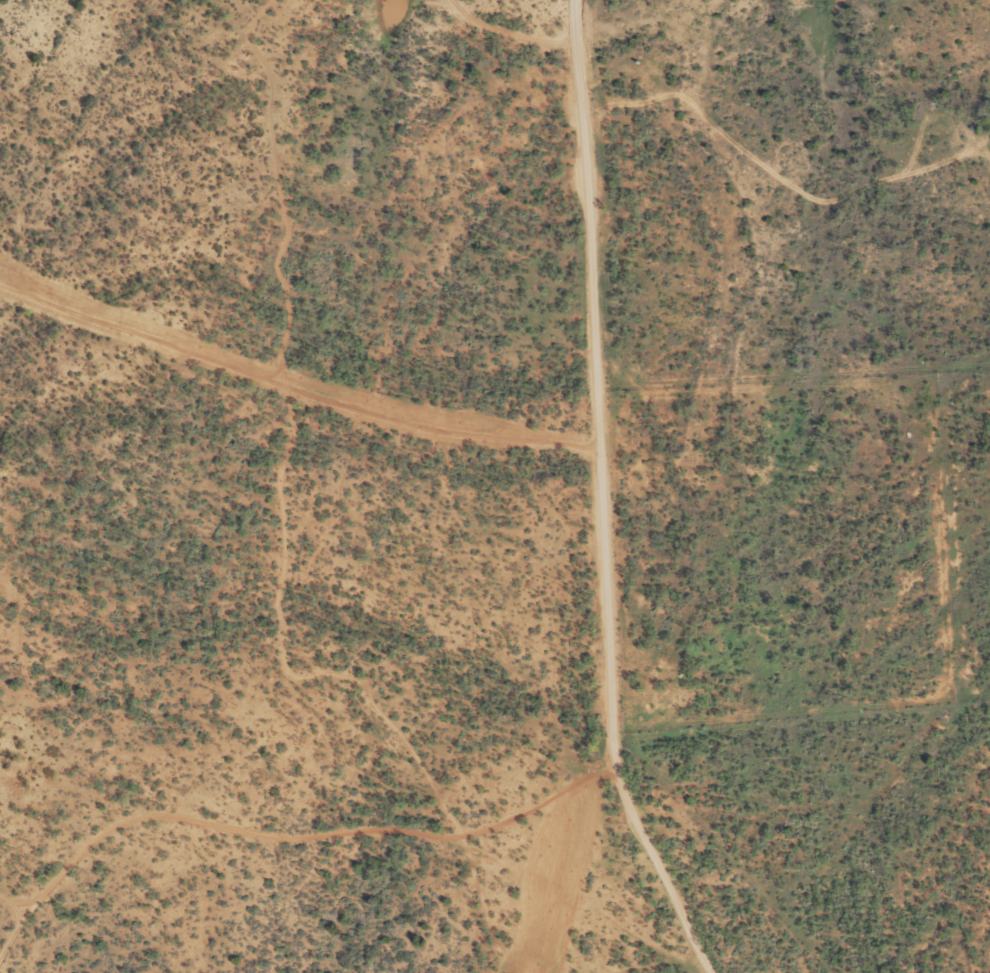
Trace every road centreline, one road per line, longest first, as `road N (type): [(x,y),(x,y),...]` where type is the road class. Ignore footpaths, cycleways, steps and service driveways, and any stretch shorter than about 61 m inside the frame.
road 1 (residential): [(706,972),(655,853),(594,222),(594,0)]
road 2 (residential): [(0,956),(82,854),(242,853),(484,869),(524,833),(649,783)]
road 3 (residential): [(636,972),(484,869)]

